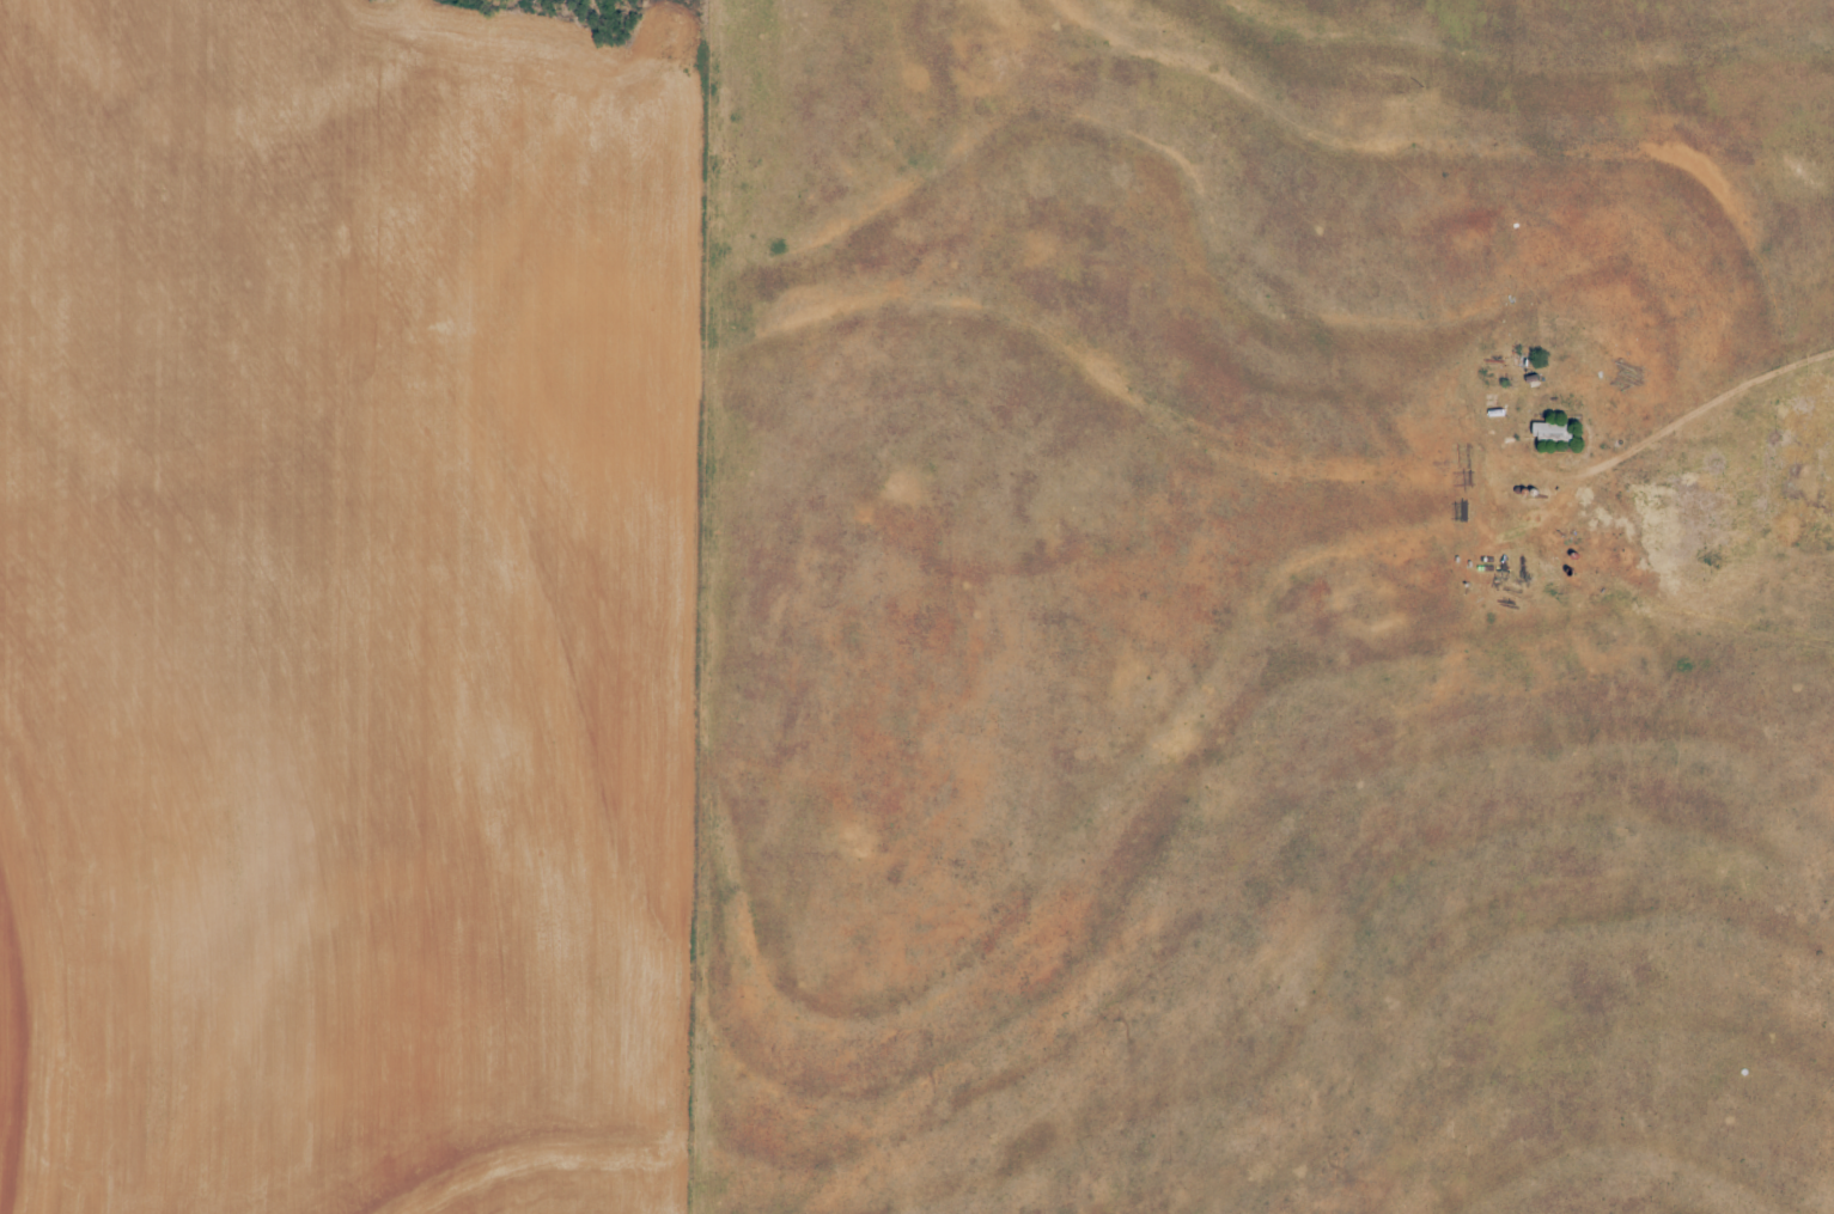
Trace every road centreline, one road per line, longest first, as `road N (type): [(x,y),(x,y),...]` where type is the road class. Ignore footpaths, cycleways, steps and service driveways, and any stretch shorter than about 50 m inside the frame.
road 1 (residential): [(1649,428),(1695,382),(1833,318)]

